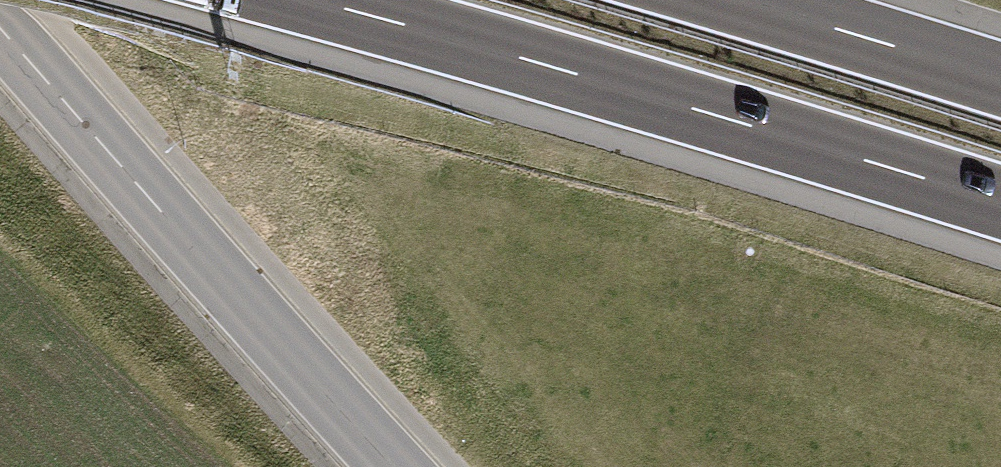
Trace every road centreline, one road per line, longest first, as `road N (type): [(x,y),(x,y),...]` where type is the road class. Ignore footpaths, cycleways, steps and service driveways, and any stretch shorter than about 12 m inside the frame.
road 1 (motorway): [(306,0),(1000,205)]
road 2 (secondary): [(0,29),(397,466)]
road 3 (motorway): [(1000,78),(743,0)]

